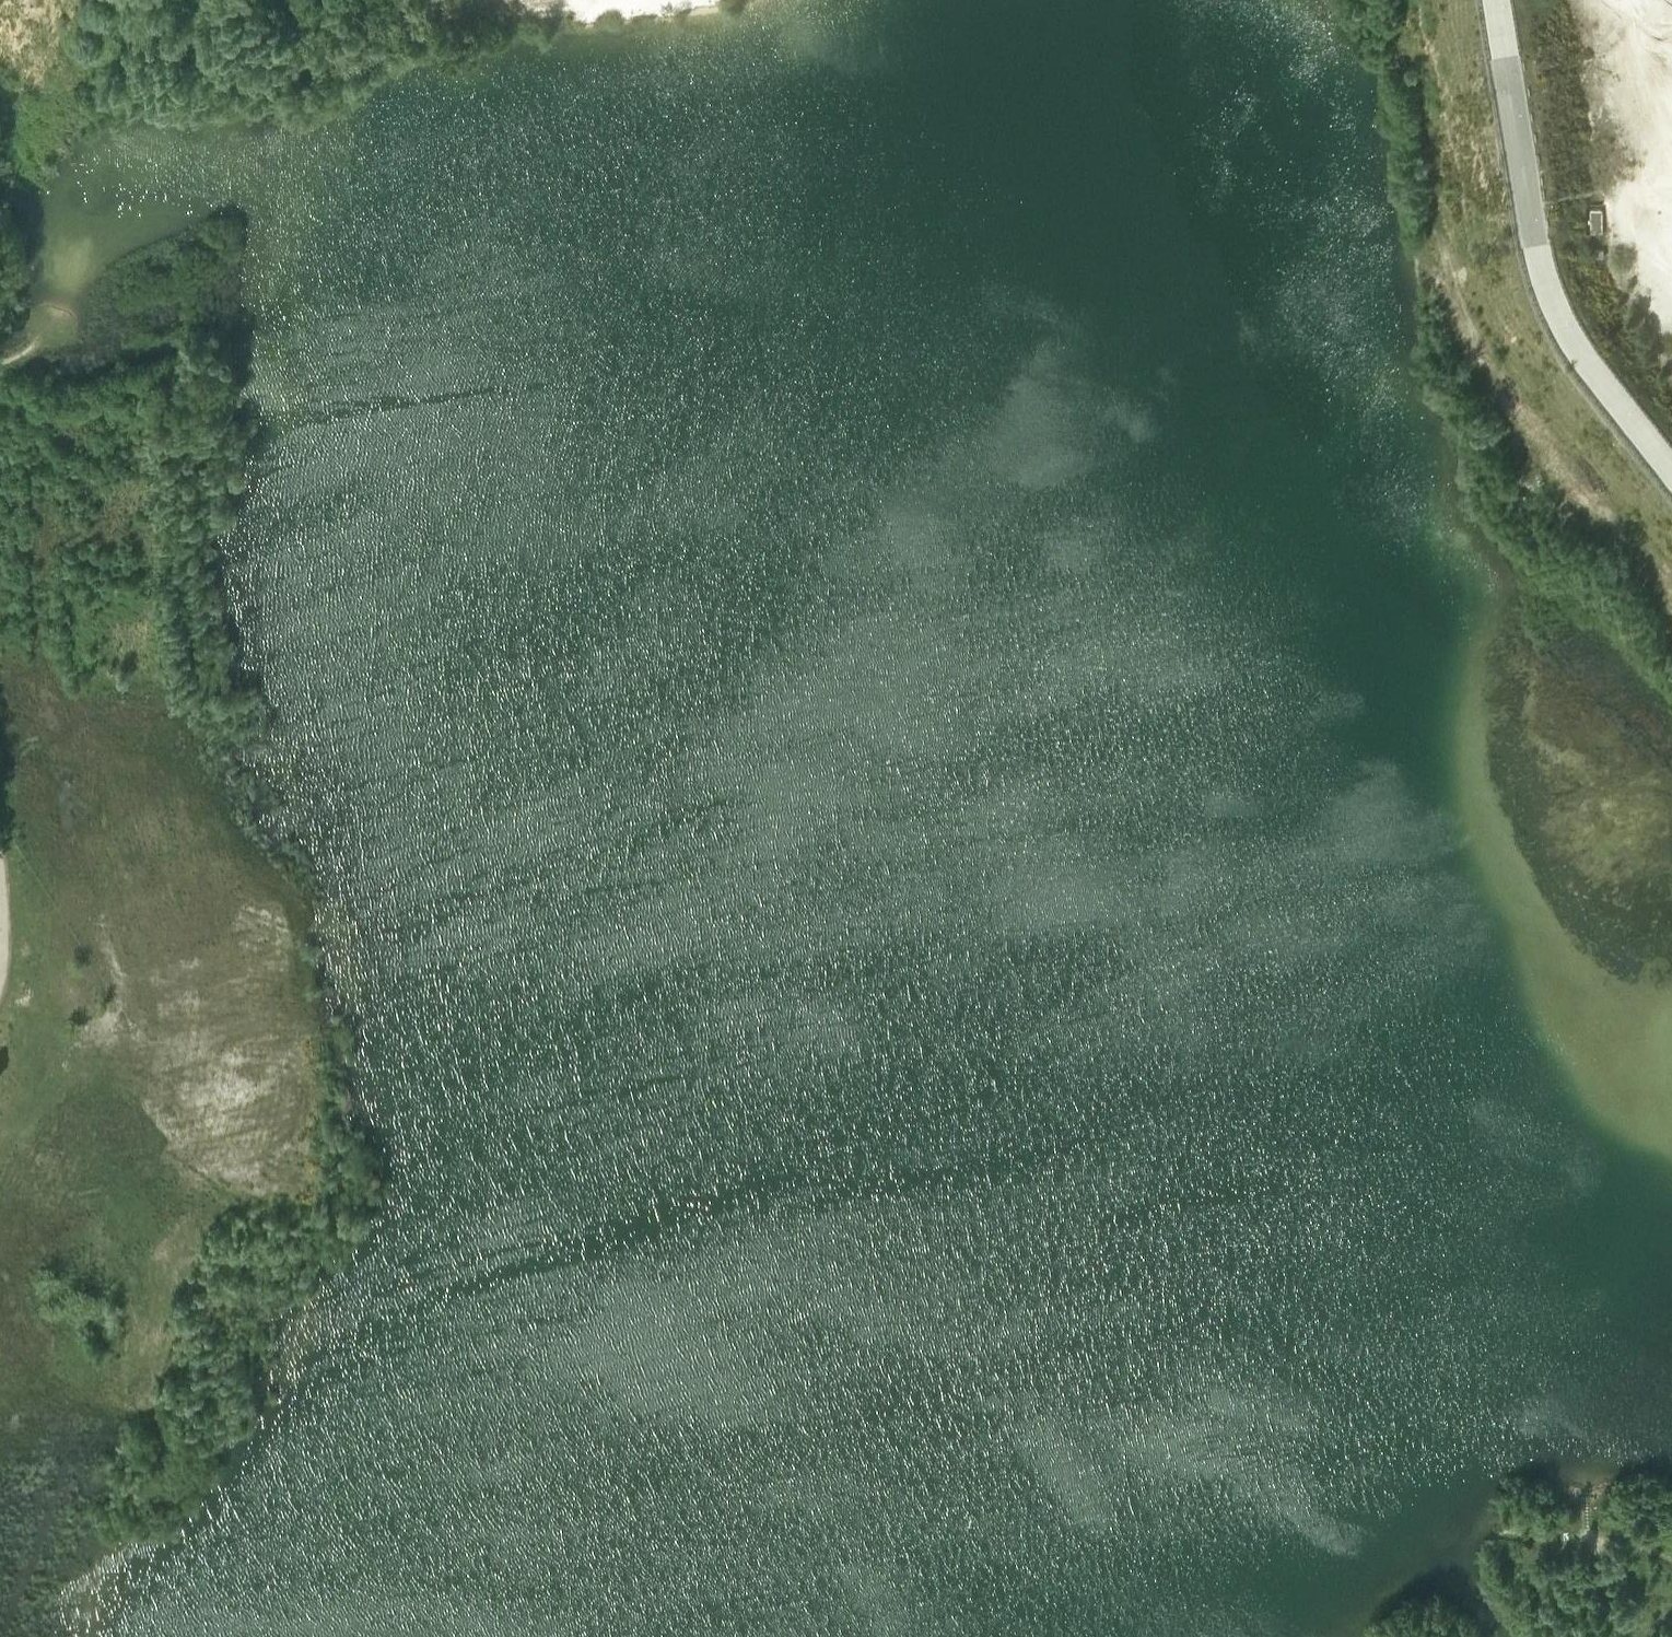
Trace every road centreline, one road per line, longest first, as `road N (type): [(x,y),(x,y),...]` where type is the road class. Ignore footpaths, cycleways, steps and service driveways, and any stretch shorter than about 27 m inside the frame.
road 1 (track): [(1671,598),(1572,483),(1499,377),(1437,240)]

